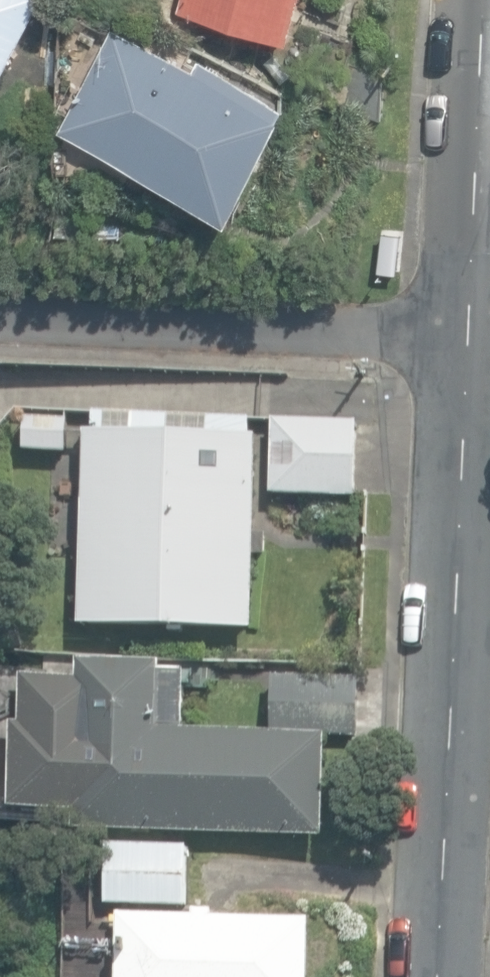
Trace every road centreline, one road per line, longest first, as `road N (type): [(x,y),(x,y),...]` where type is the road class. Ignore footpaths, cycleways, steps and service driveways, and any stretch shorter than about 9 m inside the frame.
road 1 (tertiary): [(447,976),(486,0)]

